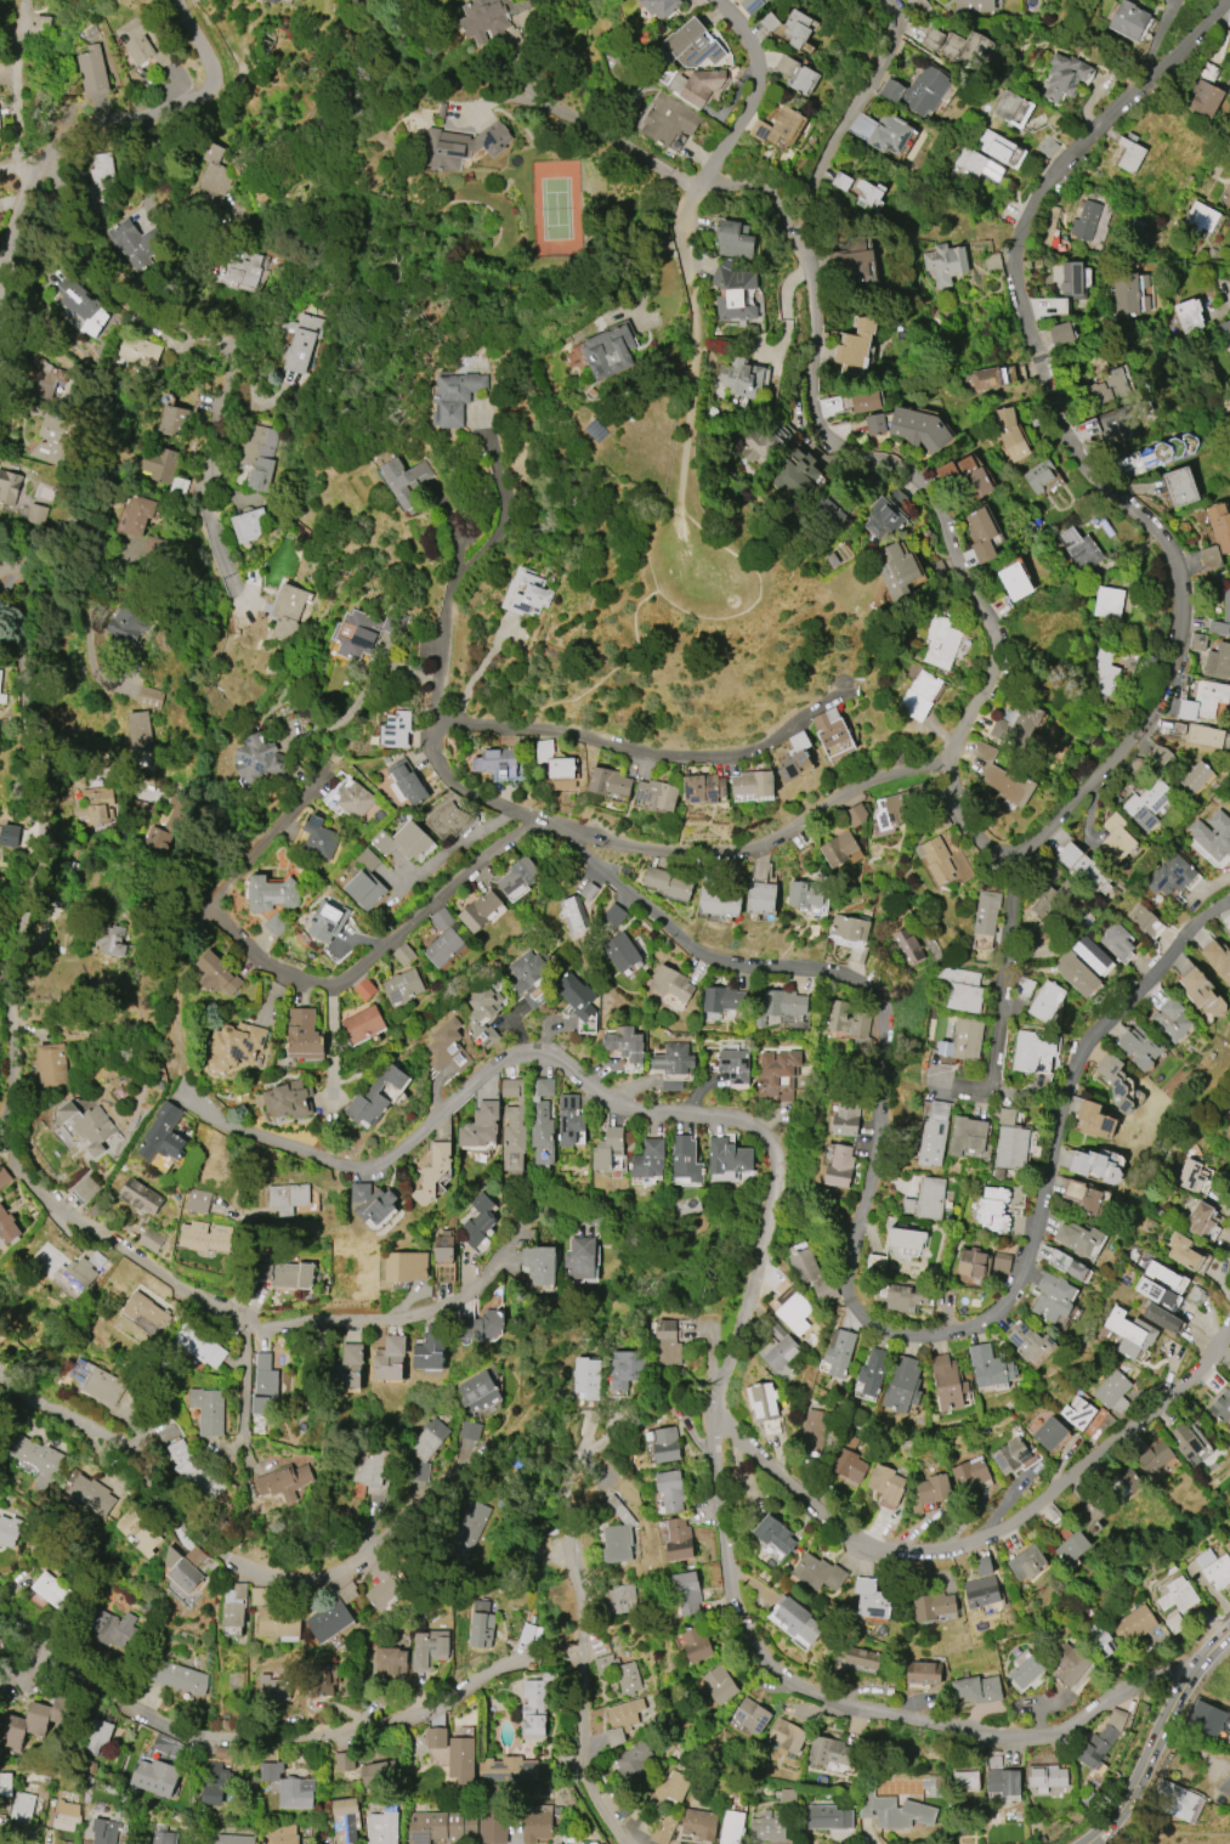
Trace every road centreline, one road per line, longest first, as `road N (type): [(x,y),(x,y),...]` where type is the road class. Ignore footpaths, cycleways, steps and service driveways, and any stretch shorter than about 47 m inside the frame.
road 1 (residential): [(1211,1654),(1041,1737),(835,1704),(756,1657),(732,1606),(710,1410),(773,1193),(773,1153),(748,1124),(614,1104),(560,1060),(533,1053),(509,1059),(395,1156),(370,1166),(225,1122),(185,1098)]
road 2 (residential): [(514,1231),(483,1279),(435,1311),(295,1320),(246,1313),(172,1282),(19,1173),(11,1146),(10,1022),(32,850),(22,576),(0,572)]
road 3 (residential): [(1229,0),(1177,60),(1062,160),(1026,215),(1016,249),(1067,440),(1171,547),(1179,599),(1171,686),(1019,854),(969,839),(930,764)]
road 4 (residential): [(930,764),(840,796),(787,836),(720,854),(673,854),(540,821),(475,865),(334,991),(267,965),(229,928),(219,894),(319,785)]
road 5 (residential): [(934,1334),(863,1323),(843,1278),(877,1133),(883,1016),(873,996),(835,974),(703,956),(540,821)]
road 6 (residential): [(1229,1321),(1200,1373),(977,1540),(941,1551),(877,1551),(846,1539),(710,1410)]
road 7 (residential): [(579,1654),(494,1669),(444,1701),(391,1719),(197,1737),(153,1726),(0,1605)]
road 8 (residential): [(790,233),(809,284),(816,422),(839,446),(890,463),(926,490),(993,629),(991,672),(951,751),(930,764)]
road 9 (residential): [(452,1464),(346,1566),(324,1576),(274,1577),(204,1546),(130,1453),(0,1371)]
road 10 (residential): [(1229,904),(1087,1042),(1052,1144),(1047,1214),(1018,1295),(994,1316),(934,1334)]
road 11 (residential): [(234,577),(202,500),(229,361),(142,309),(40,165)]
road 12 (residential): [(436,715),(674,757),(738,754),(838,695)]
road 13 (residential): [(718,0),(748,33),(759,78),(681,226),(699,317)]
road 14 (residential): [(436,715),(446,607),(506,510),(480,408)]
road 15 (residential): [(209,94),(56,149),(40,165),(13,228),(0,283)]
road 16 (residential): [(1019,854),(993,1087),(953,1096)]
road 17 (residential): [(627,1843),(588,1774),(579,1654),(639,1633)]
road 18 (residential): [(888,0),(896,16),(890,44),(790,233)]
road 19 (primary): [(1229,1636),(1194,1678),(1129,1798),(1088,1843)]
road 20 (track): [(699,317),(682,522)]
road 21 (residential): [(579,1654),(563,1472)]
road 22 (residential): [(540,821),(448,780),(431,748),(436,715)]

